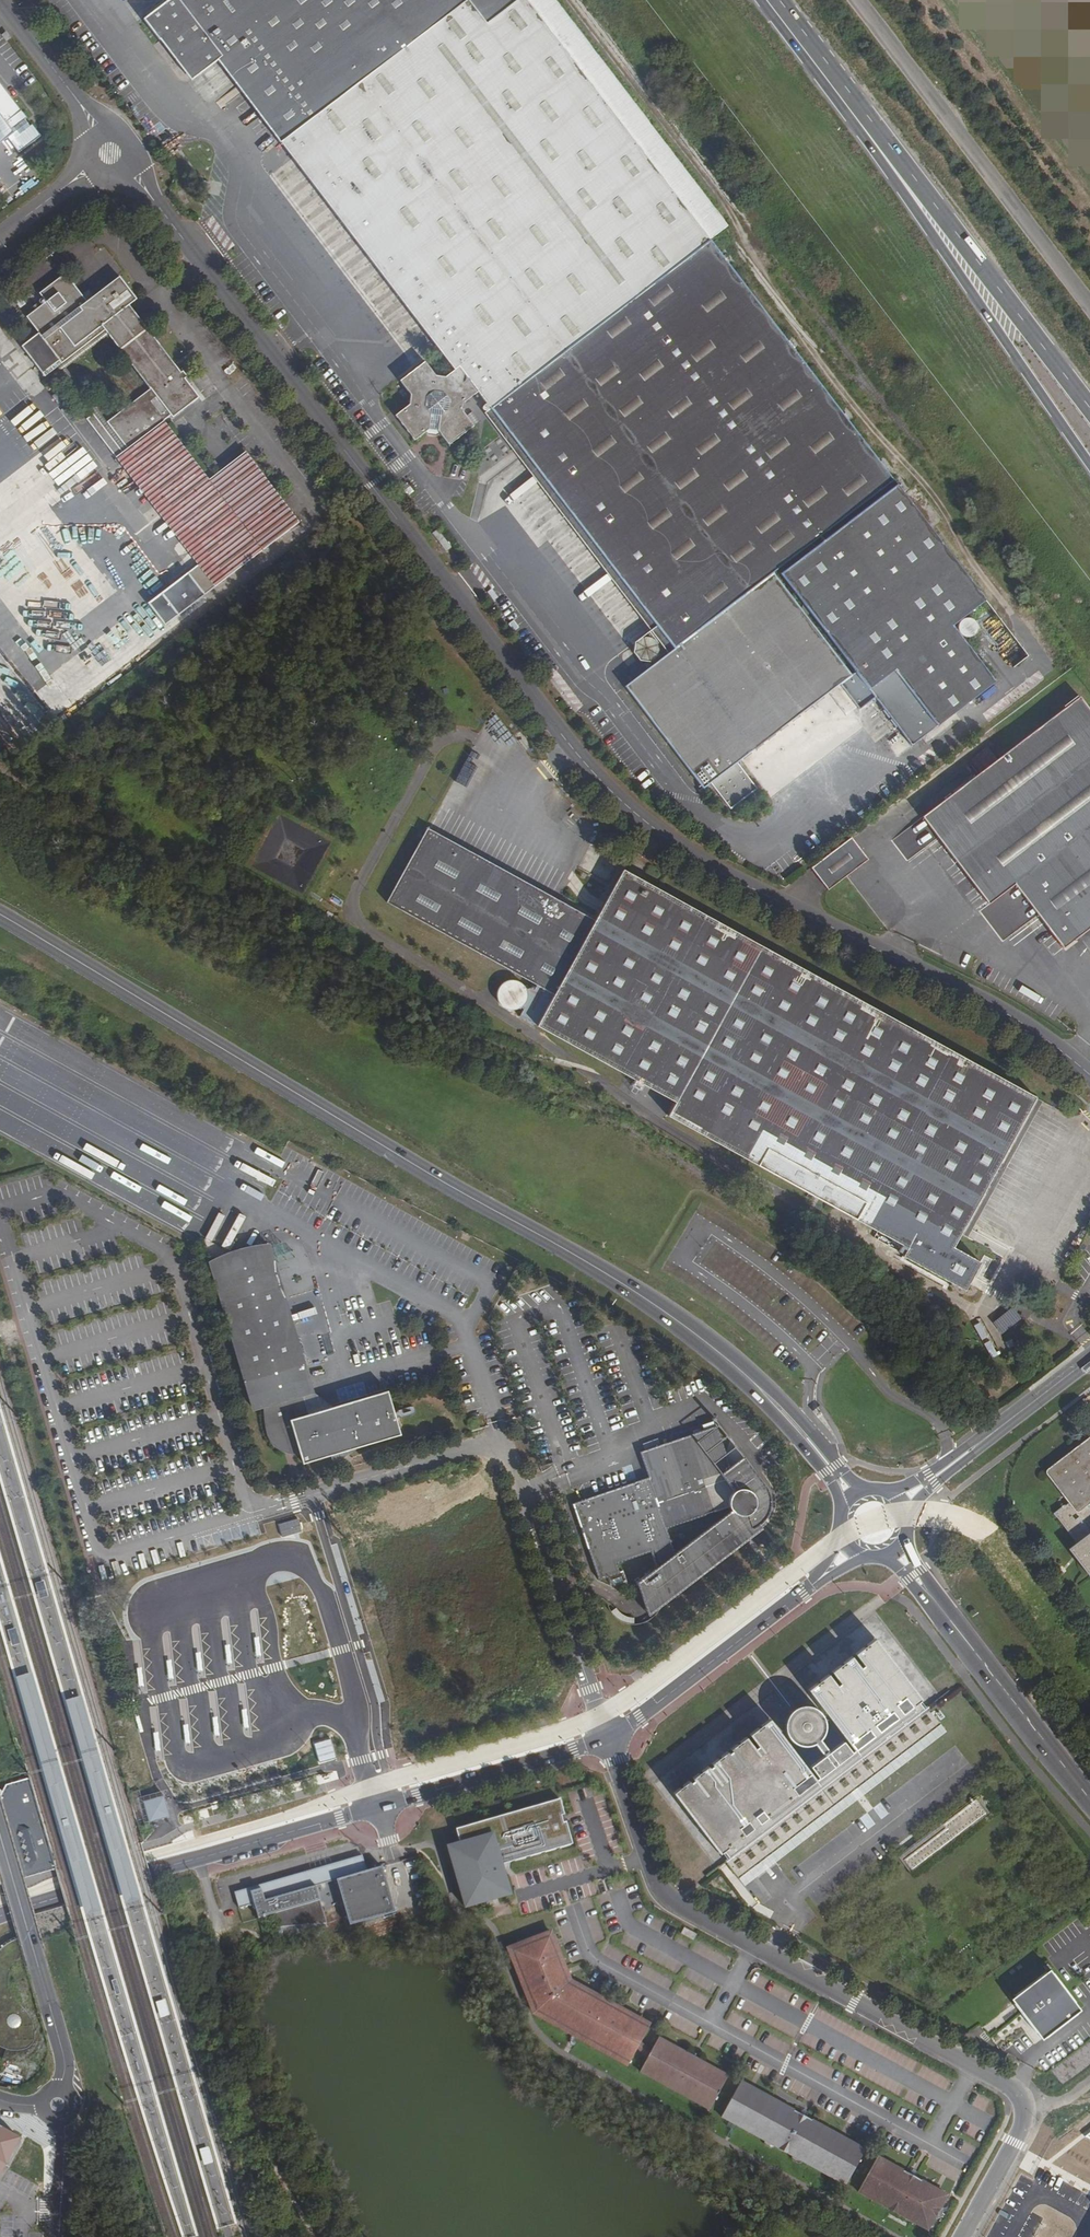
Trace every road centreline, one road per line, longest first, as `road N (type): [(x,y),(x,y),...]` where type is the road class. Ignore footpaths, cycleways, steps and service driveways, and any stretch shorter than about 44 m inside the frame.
road 1 (unclassified): [(1089,1076),(996,1007),(739,884),(606,787),(137,176),(110,152)]
road 2 (tertiary): [(0,915),(634,1290),(754,1382)]
road 3 (unclassified): [(606,1737),(668,1896),(1002,2082),(1026,2103)]
road 4 (unclassified): [(0,1916),(377,1806)]
road 5 (primary): [(875,142),(1089,467)]
road 6 (unclassified): [(858,0),(1089,305)]
road 7 (primary): [(1089,406),(957,232),(875,142)]
road 8 (unclassified): [(503,1442),(606,1737)]
road 9 (residential): [(0,1837),(57,2032),(63,2092)]
road 10 (tertiary): [(940,1606),(1089,1802)]
road 11 (unclassified): [(803,1592),(606,1737)]
road 12 (unclassified): [(606,1737),(377,1806)]
road 13 (unclassified): [(110,152),(2,0)]
road 14 (primary): [(766,0),(875,142)]
road 15 (tertiary): [(754,1382),(832,1483),(843,1509)]
road 16 (tertiary): [(865,1490),(787,1404),(754,1382)]
road 17 (unclassified): [(962,2236),(1020,2132),(1026,2103)]
road 18 (unclassified): [(110,152),(0,237)]
road 19 (tertiary): [(984,1440),(1089,1358)]

